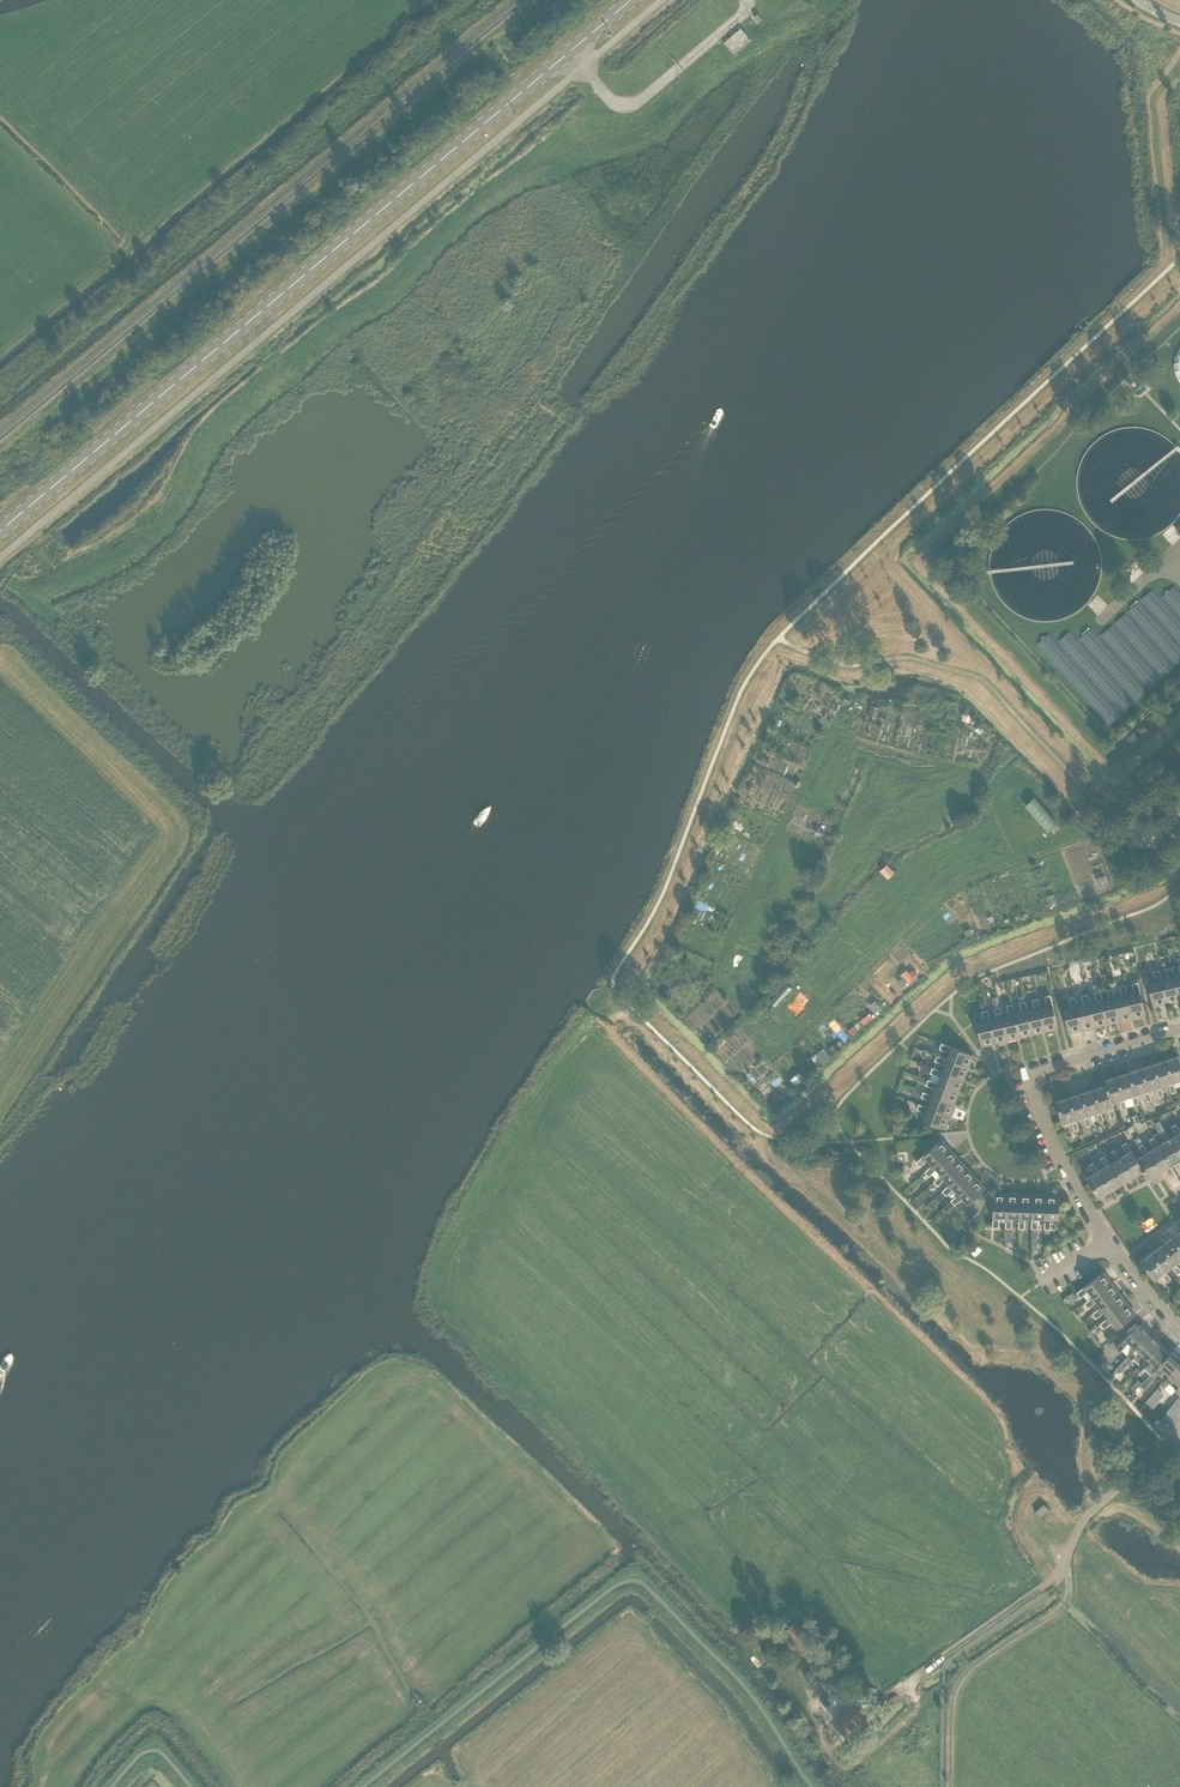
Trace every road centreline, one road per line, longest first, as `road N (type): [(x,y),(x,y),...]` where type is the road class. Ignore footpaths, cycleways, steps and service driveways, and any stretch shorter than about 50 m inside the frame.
road 1 (track): [(1094,835),(1018,856),(979,770),(827,729),(717,962),(718,979),(745,1011),(760,1052),(772,1054),(944,894),(997,870)]
road 2 (tertiary): [(0,530),(629,0)]
road 3 (residential): [(1105,1244),(1028,1073),(1179,1029)]
road 4 (residential): [(1179,1426),(1087,1516),(1071,1542),(1069,1565)]

